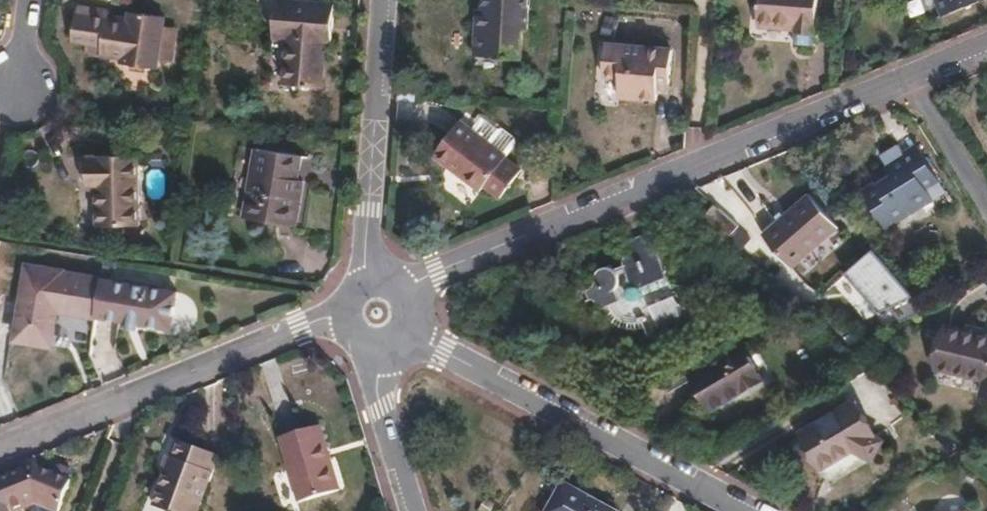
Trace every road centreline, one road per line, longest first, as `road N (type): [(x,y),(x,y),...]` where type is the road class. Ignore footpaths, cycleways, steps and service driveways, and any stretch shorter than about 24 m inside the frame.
road 1 (residential): [(986,46),(407,281)]
road 2 (residential): [(416,333),(742,510)]
road 3 (residential): [(337,315),(0,450)]
road 4 (residential): [(386,0),(365,272)]
road 5 (residential): [(376,354),(380,408),(410,510)]

